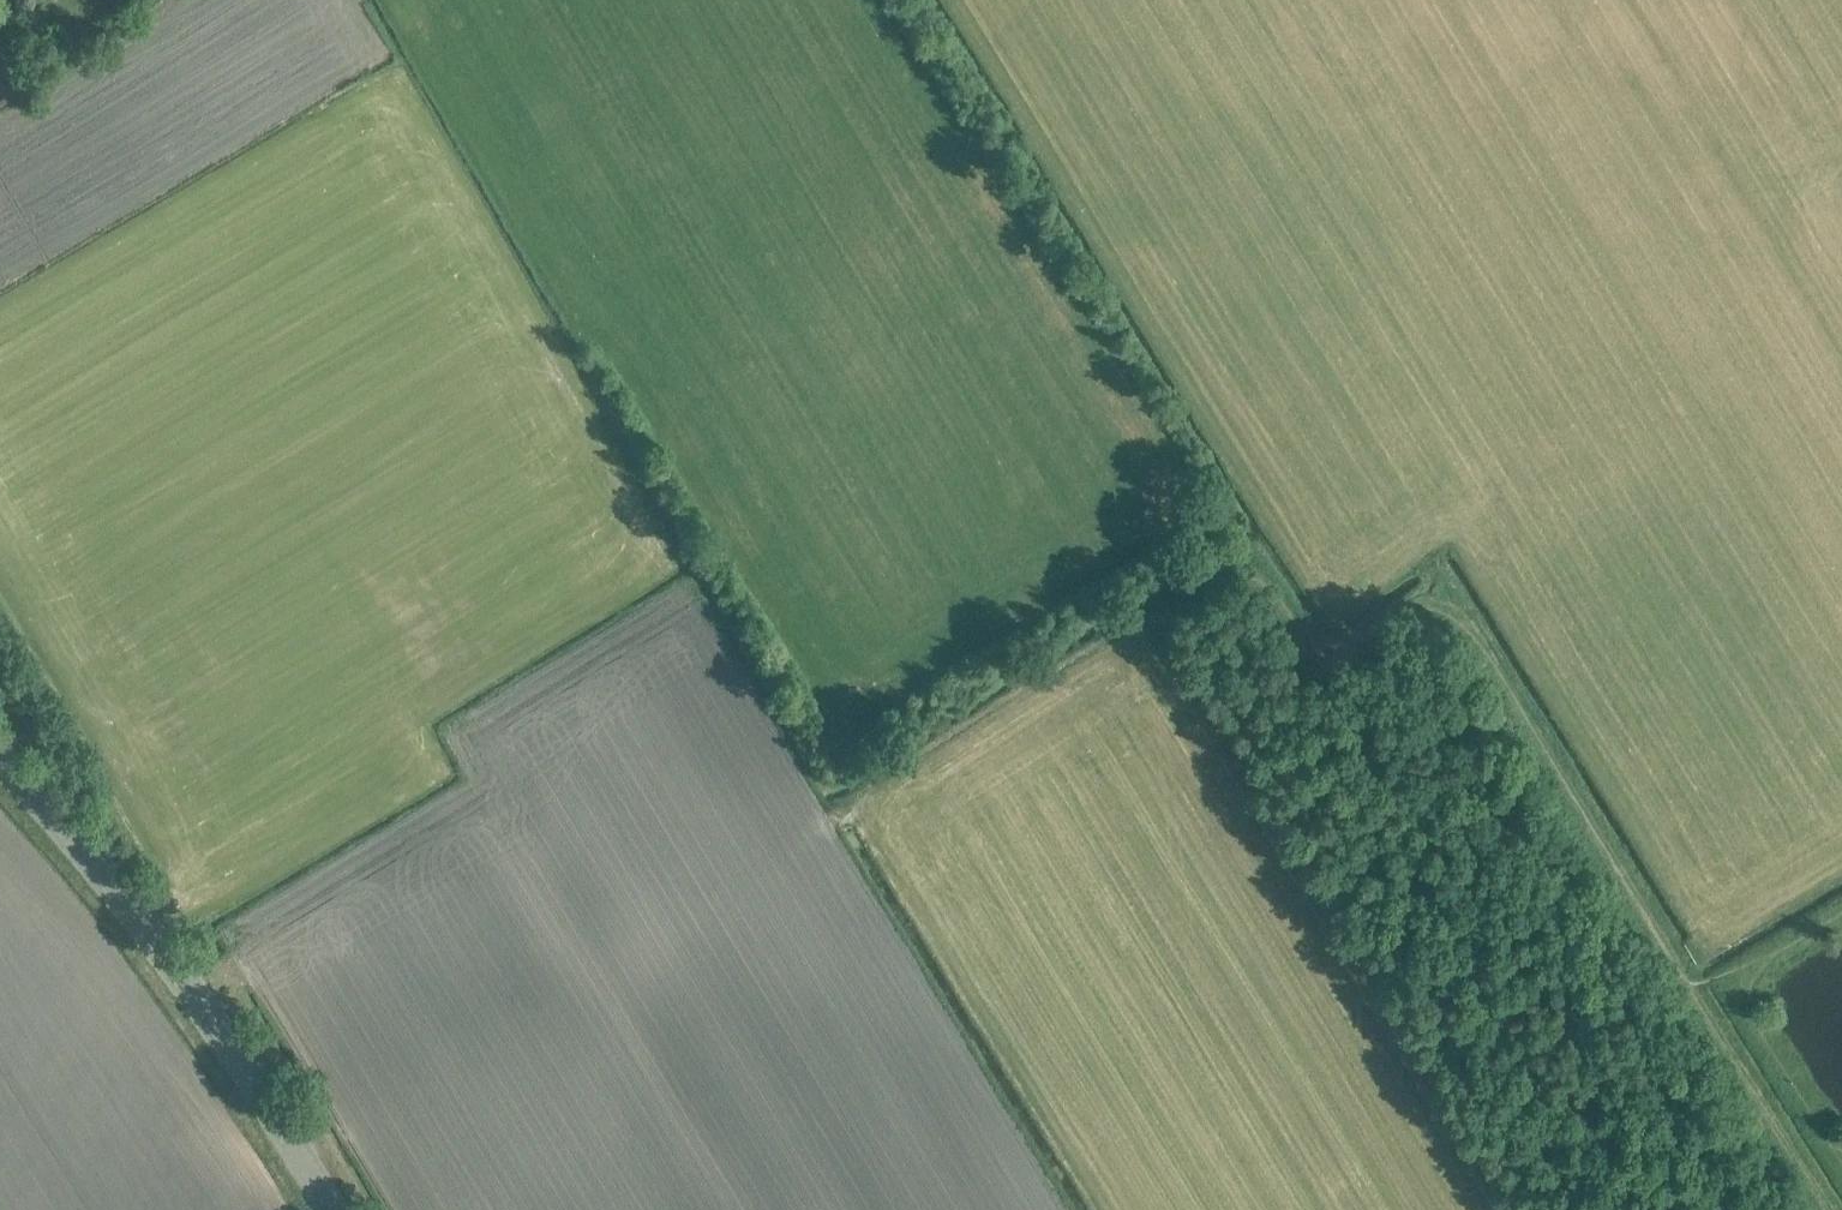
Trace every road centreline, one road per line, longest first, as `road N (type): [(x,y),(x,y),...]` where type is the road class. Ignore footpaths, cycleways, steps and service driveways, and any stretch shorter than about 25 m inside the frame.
road 1 (track): [(1141,630),(1243,570),(1318,649),(1353,646),(1420,609),(1453,617),(1483,653),(1824,1209)]
road 2 (track): [(1162,617),(1521,1209)]
road 3 (tertiary): [(319,1209),(196,1007),(36,800),(0,766)]

